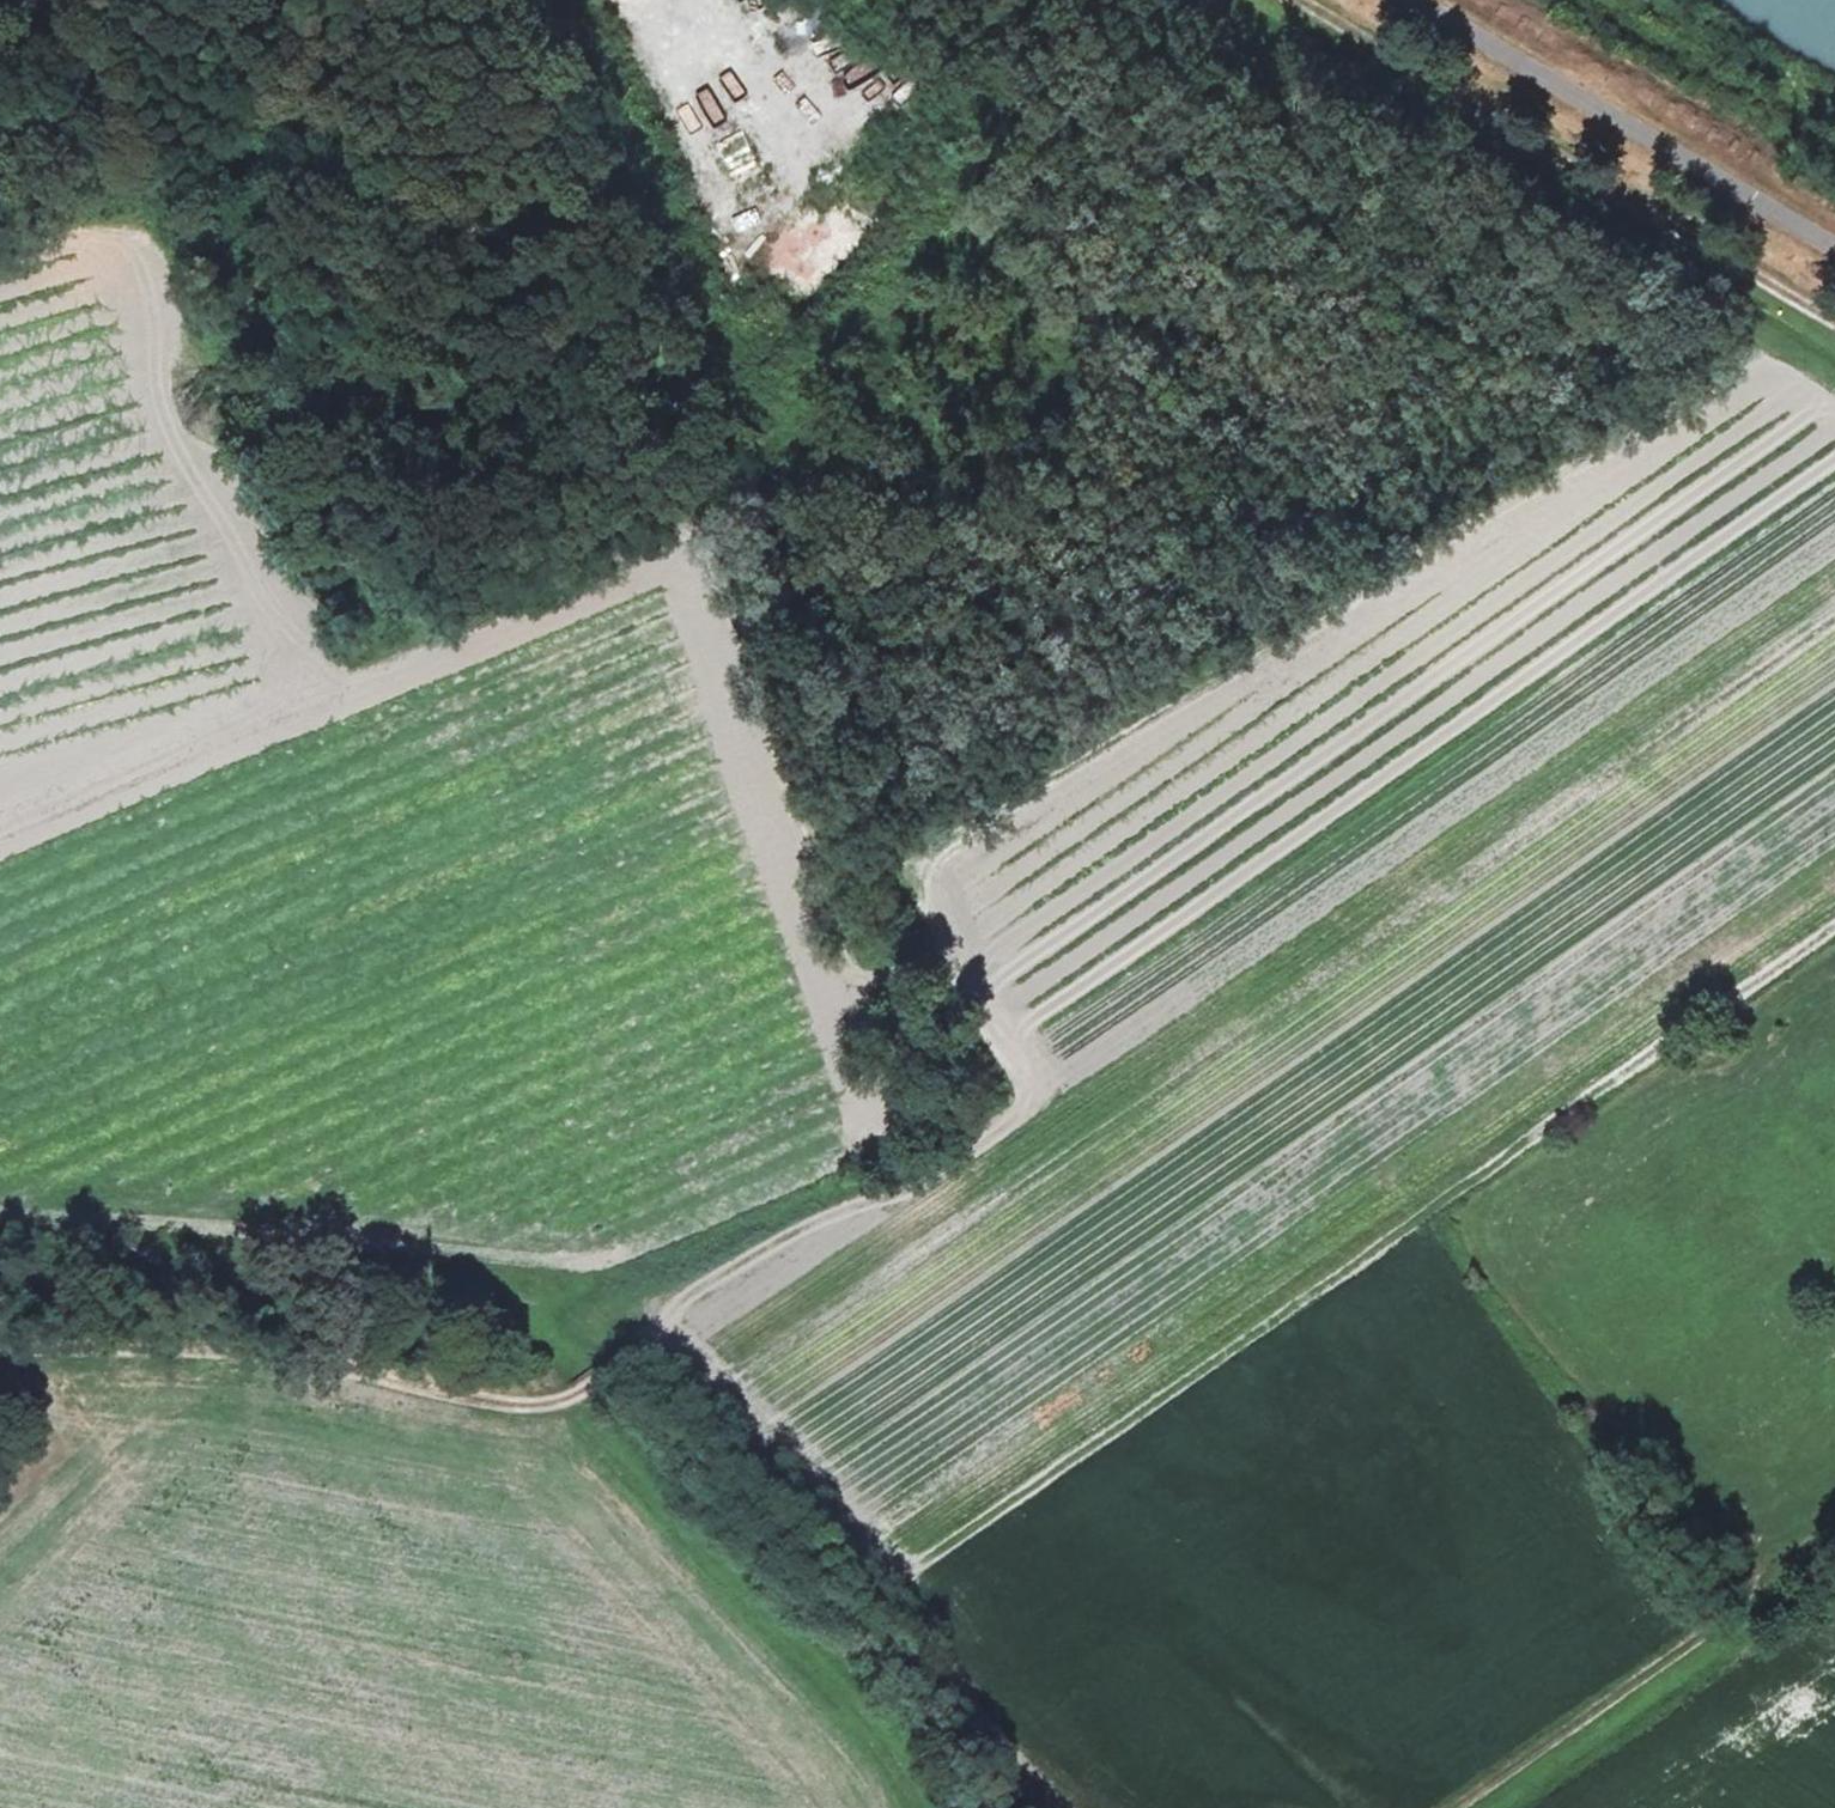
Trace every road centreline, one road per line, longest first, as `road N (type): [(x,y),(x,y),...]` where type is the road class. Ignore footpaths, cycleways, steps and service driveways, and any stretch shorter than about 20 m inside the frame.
road 1 (track): [(1102,1807),(834,1558),(690,1387),(625,1370),(564,1403),(448,1397),(297,1354),(106,1344),(0,1349)]

